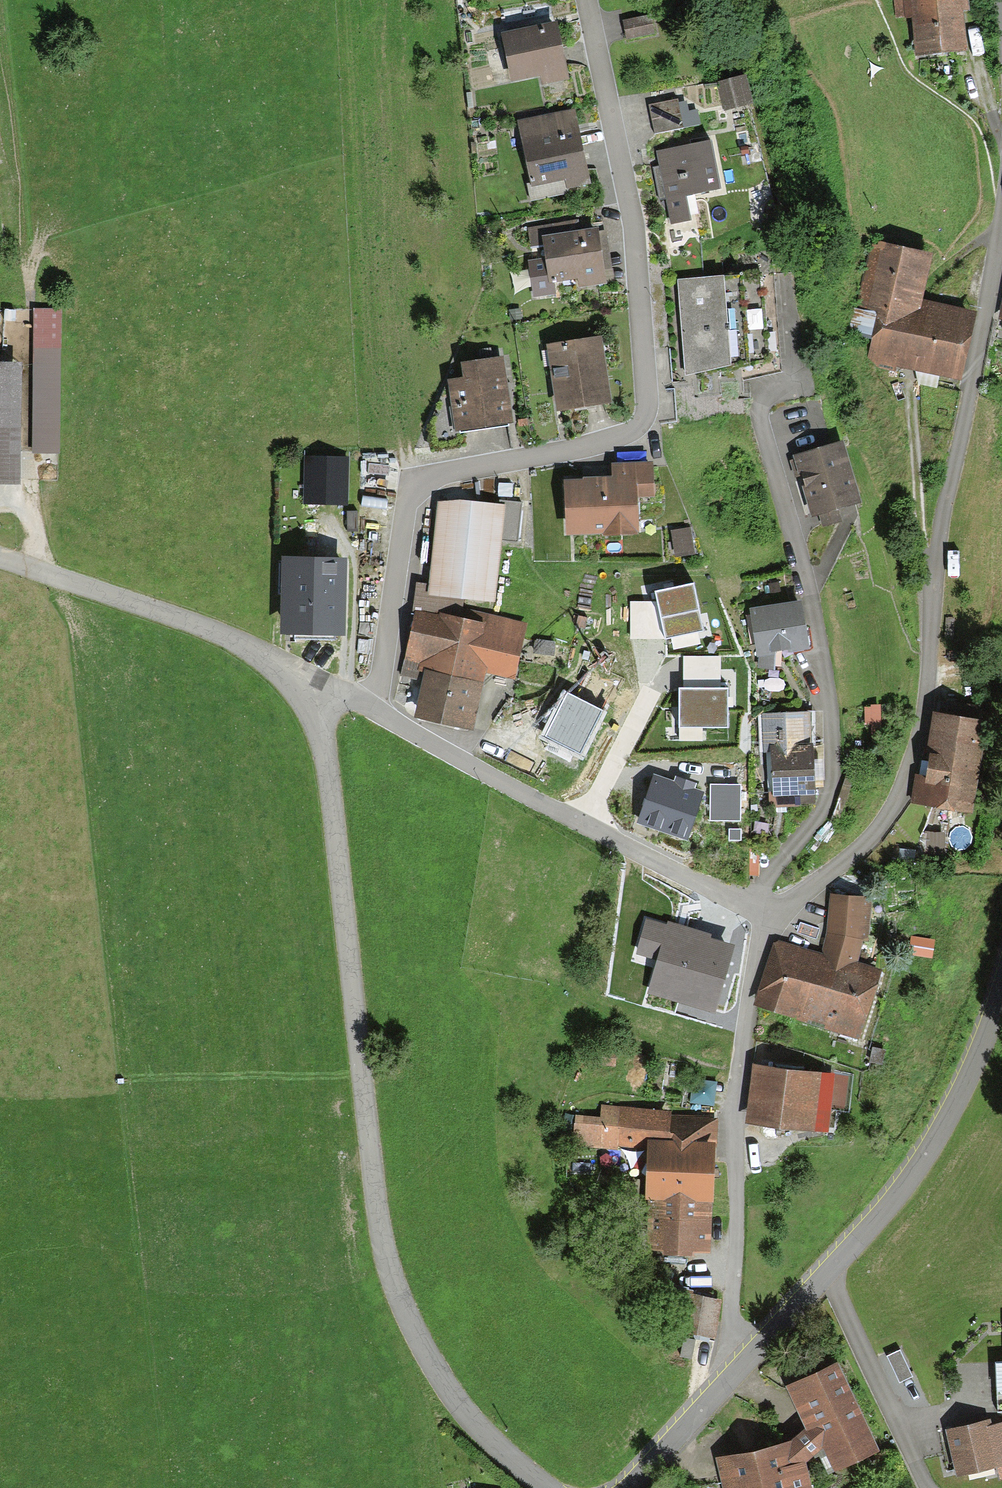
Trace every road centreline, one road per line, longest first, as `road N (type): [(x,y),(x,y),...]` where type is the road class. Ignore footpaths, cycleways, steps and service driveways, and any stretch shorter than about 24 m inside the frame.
road 1 (residential): [(369,707),(409,500),(422,478),(587,446),(628,432),(645,416),(632,216),(585,0)]
road 2 (residential): [(543,1487),(468,1417),(434,1372),(402,1305),(381,1232),(319,725),(304,679)]
road 3 (residential): [(762,919),(861,849),(901,794),(917,750),(945,508),(1001,218)]
road 4 (residential): [(797,377),(772,387),(761,412),(812,595),(834,767),(813,821),(767,878),(762,919)]
road 5 (residential): [(1001,997),(917,1171),(741,1369)]
road 6 (residential): [(741,1369),(736,1109),(762,919)]
road 7 (residential): [(304,679),(226,637),(0,558)]
road 8 (residential): [(582,823),(369,707)]
road 9 (track): [(361,1077),(123,1081)]
road 10 (residential): [(762,919),(582,823)]
road 11 (residential): [(741,1369),(633,1487)]
road 12 (residential): [(582,823),(652,693)]

